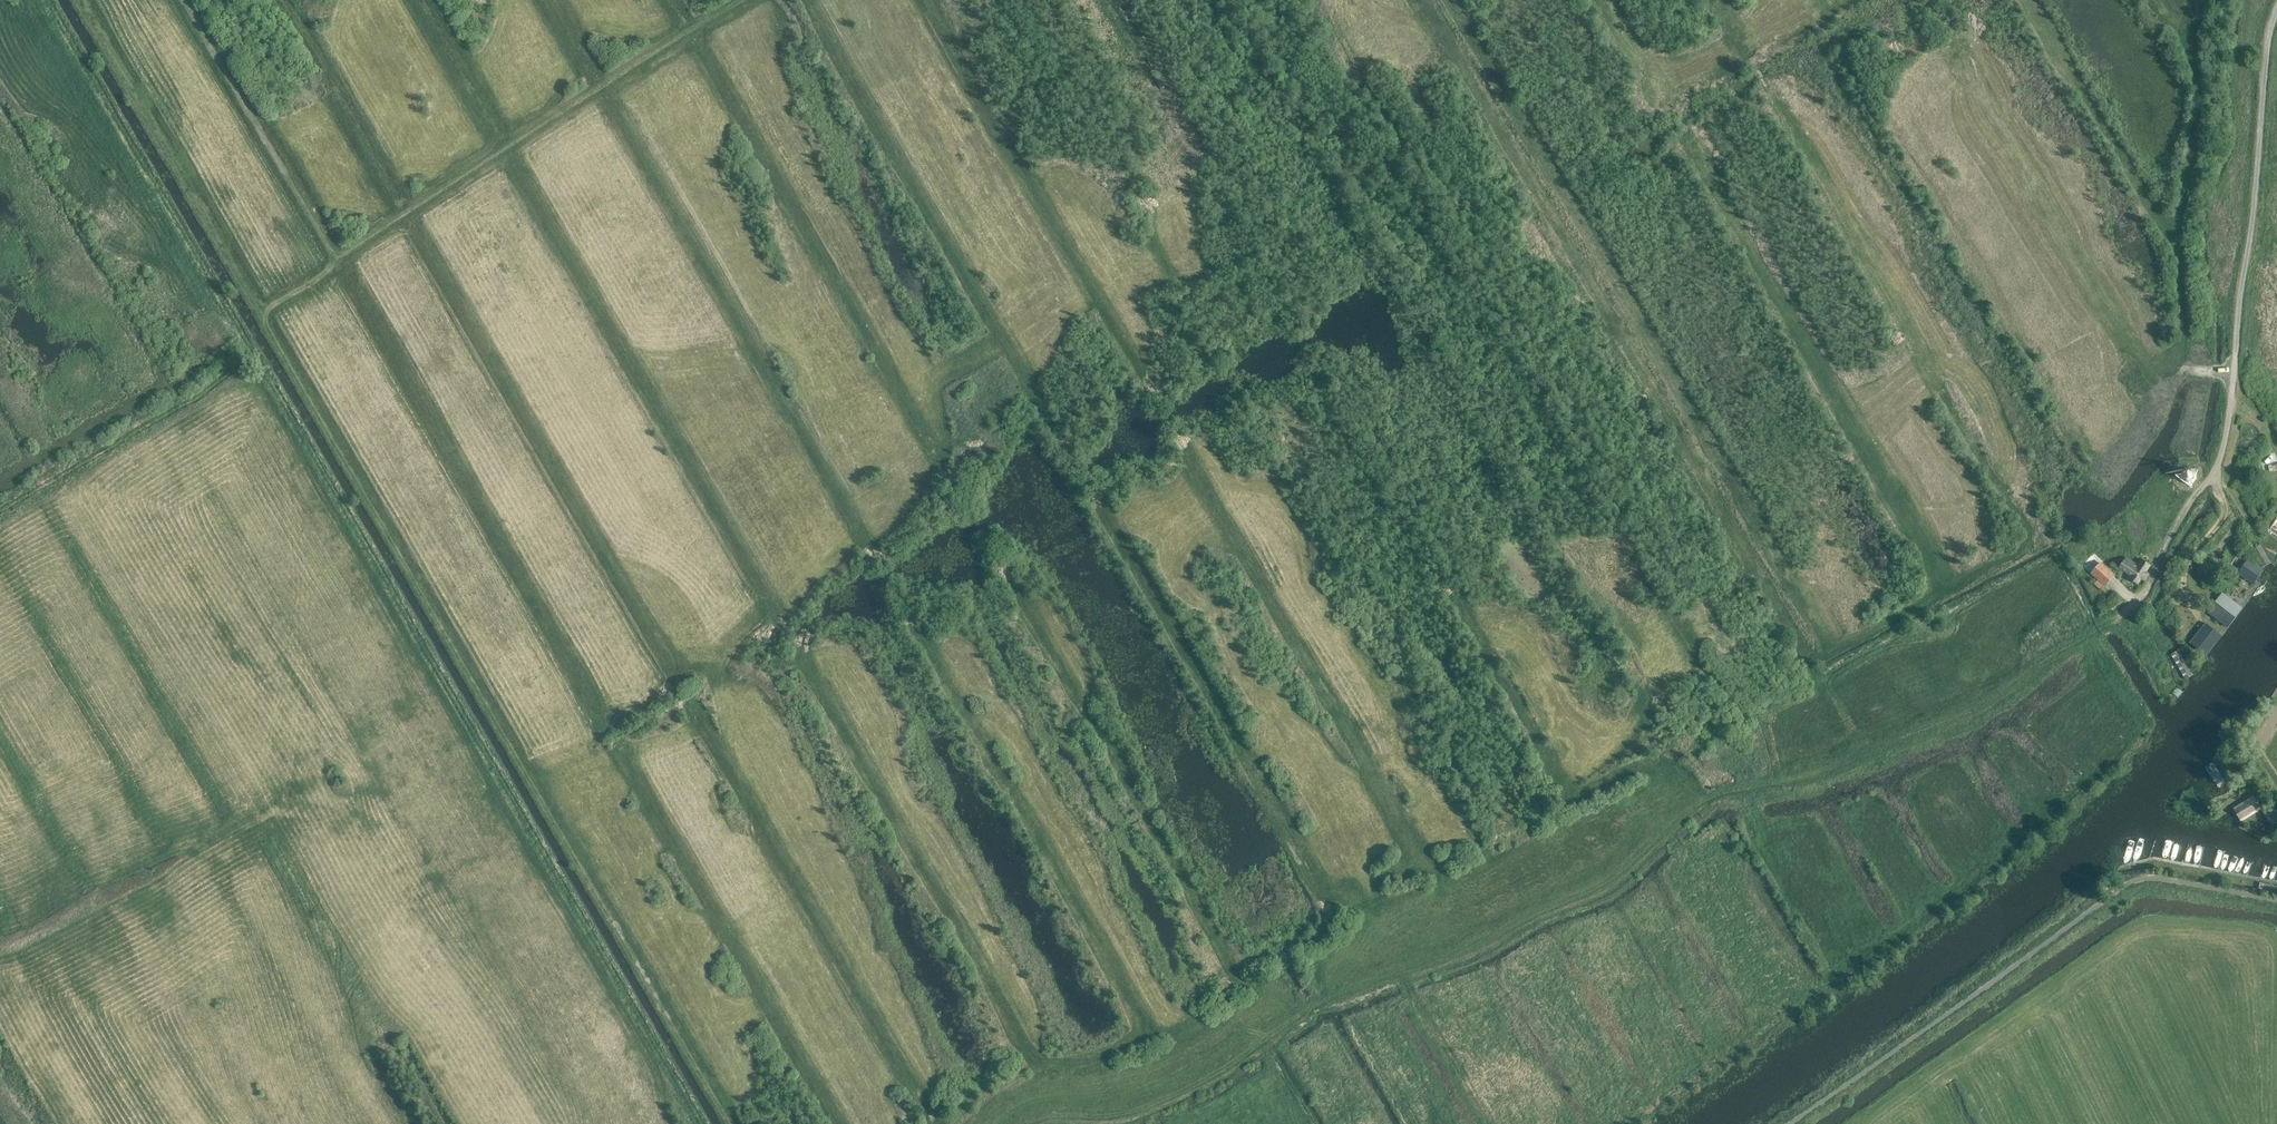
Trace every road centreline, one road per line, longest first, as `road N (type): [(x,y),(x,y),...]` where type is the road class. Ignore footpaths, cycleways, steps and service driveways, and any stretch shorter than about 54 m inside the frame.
road 1 (unclassified): [(2276,10),(2265,59),(2232,389),(2213,475)]

